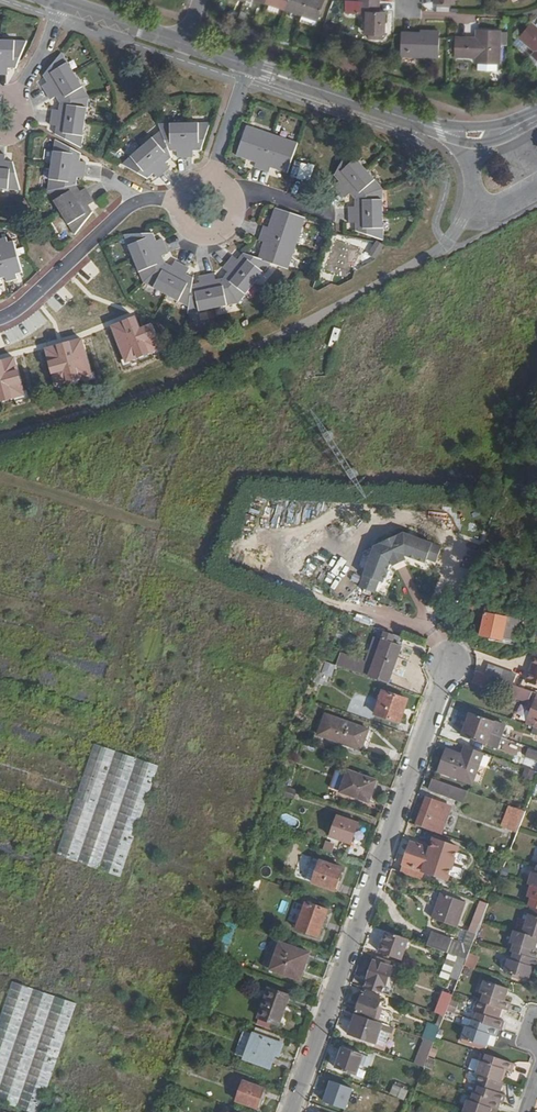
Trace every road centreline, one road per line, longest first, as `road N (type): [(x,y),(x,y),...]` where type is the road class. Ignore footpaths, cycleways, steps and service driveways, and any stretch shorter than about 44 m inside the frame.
road 1 (unclassified): [(475,202),(447,244),(258,348),(136,399),(0,439)]
road 2 (residential): [(450,661),(291,1111)]
road 3 (residential): [(185,44),(422,124)]
road 4 (residential): [(0,319),(123,212),(170,201)]
road 5 (residential): [(184,234),(207,243),(230,236),(244,215),(243,191),(227,173),(205,167),(178,182),(170,201)]
road 6 (residential): [(62,2),(185,44)]
road 7 (residential): [(422,124),(469,144),(488,143),(536,115)]

